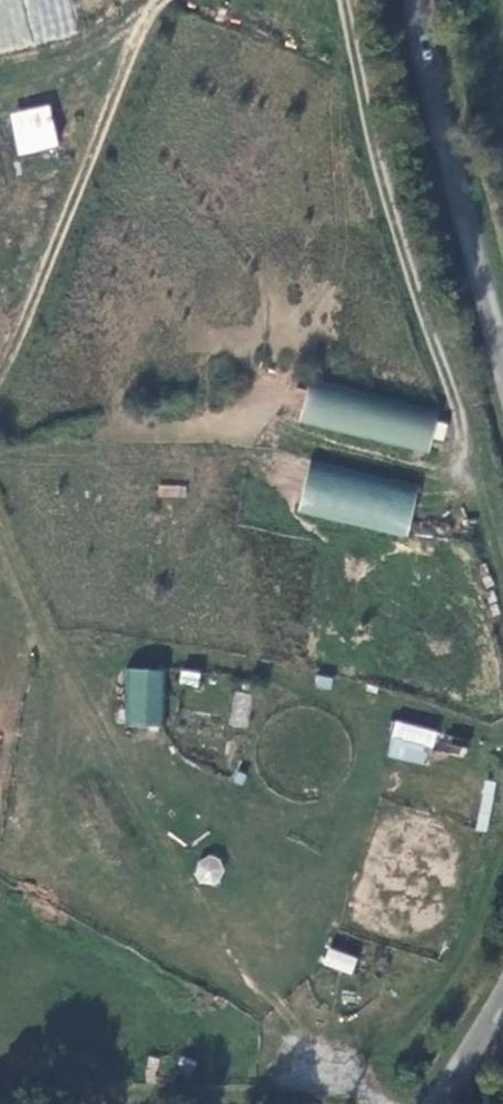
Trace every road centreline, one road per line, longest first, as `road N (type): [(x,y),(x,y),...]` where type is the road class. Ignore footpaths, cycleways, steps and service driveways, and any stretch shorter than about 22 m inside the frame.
road 1 (track): [(0,533),(43,640),(118,774),(301,1066),(274,1089),(255,1094),(0,1088)]
road 2 (track): [(347,0),(375,169),(461,430),(468,486),(502,597)]
road 3 (track): [(168,0),(0,387)]
road 4 (unclassified): [(419,0),(502,366)]
road 5 (track): [(502,869),(481,924),(438,992),(367,1082)]
road 6 (unclassified): [(502,996),(435,1103)]

